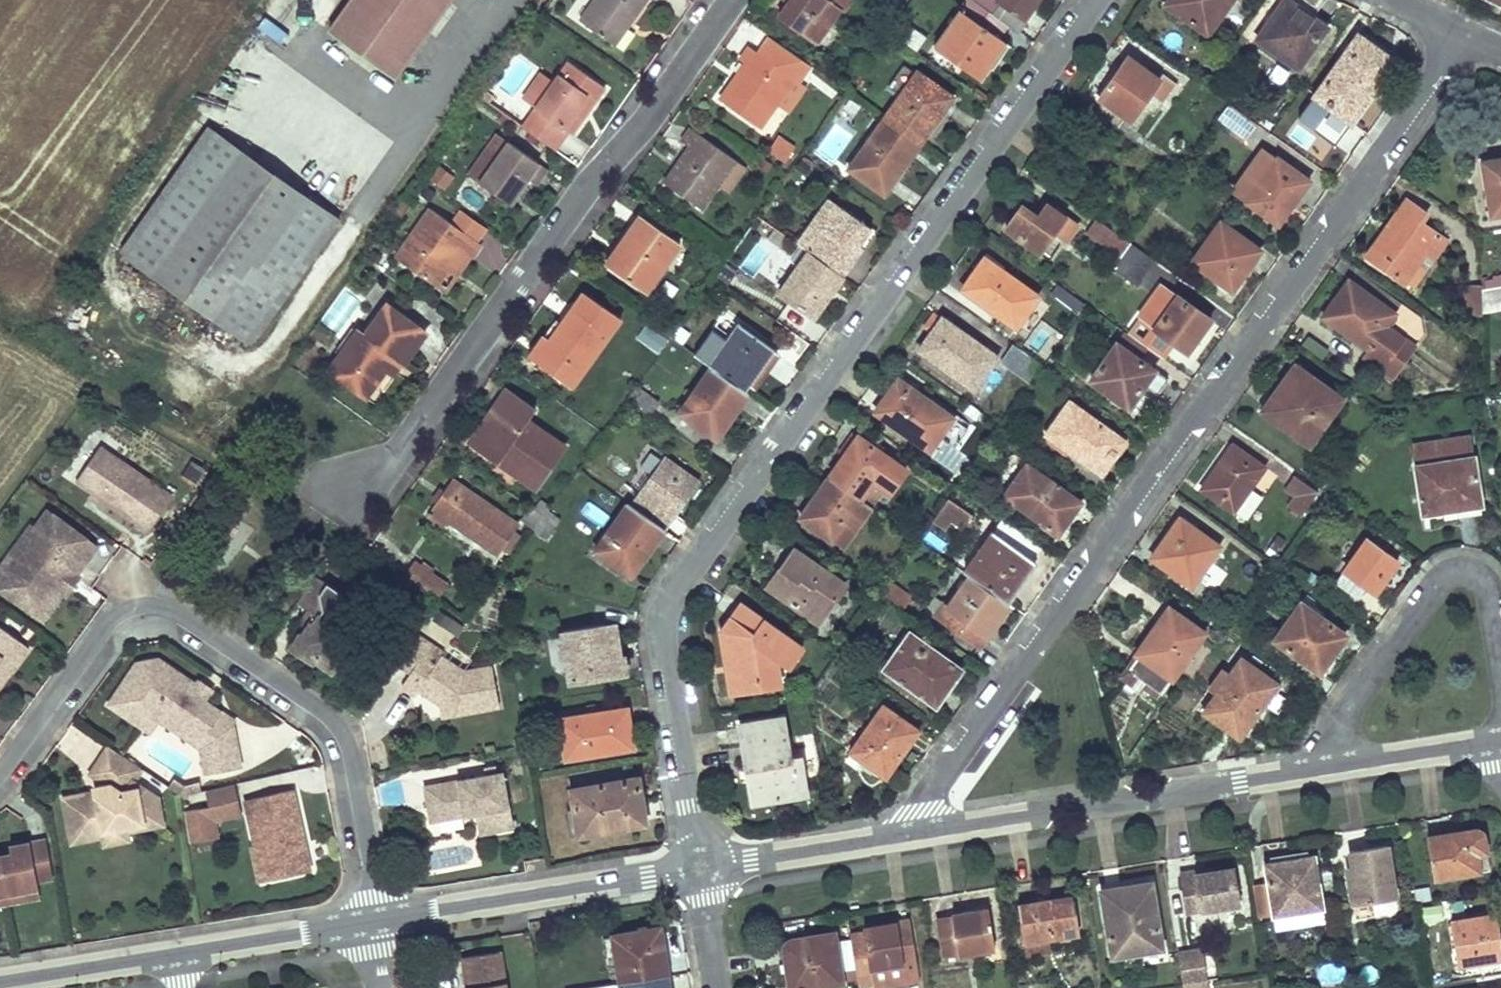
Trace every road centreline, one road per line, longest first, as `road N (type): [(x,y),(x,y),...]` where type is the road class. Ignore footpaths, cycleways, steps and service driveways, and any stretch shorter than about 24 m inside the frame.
road 1 (residential): [(1094,0),(650,614),(694,836)]
road 2 (residential): [(1460,32),(930,792),(919,812),(921,833)]
road 3 (residential): [(372,920),(344,735),(165,615),(121,623),(0,786)]
road 4 (residential): [(357,516),(585,192),(661,105),(735,0)]
road 5 (residential): [(921,833),(1329,769)]
road 6 (residential): [(1500,661),(1490,593),(1475,577),(1442,583),(1339,723),(1326,751),(1329,769)]
road 7 (residential): [(700,869),(372,920)]
road 8 (residential): [(700,869),(921,833)]
road 9 (residential): [(372,920),(176,954)]
road 10 (residential): [(176,954),(0,982)]
road 11 (residential): [(1329,769),(1500,741)]
road 12 (residential): [(719,987),(700,869)]

